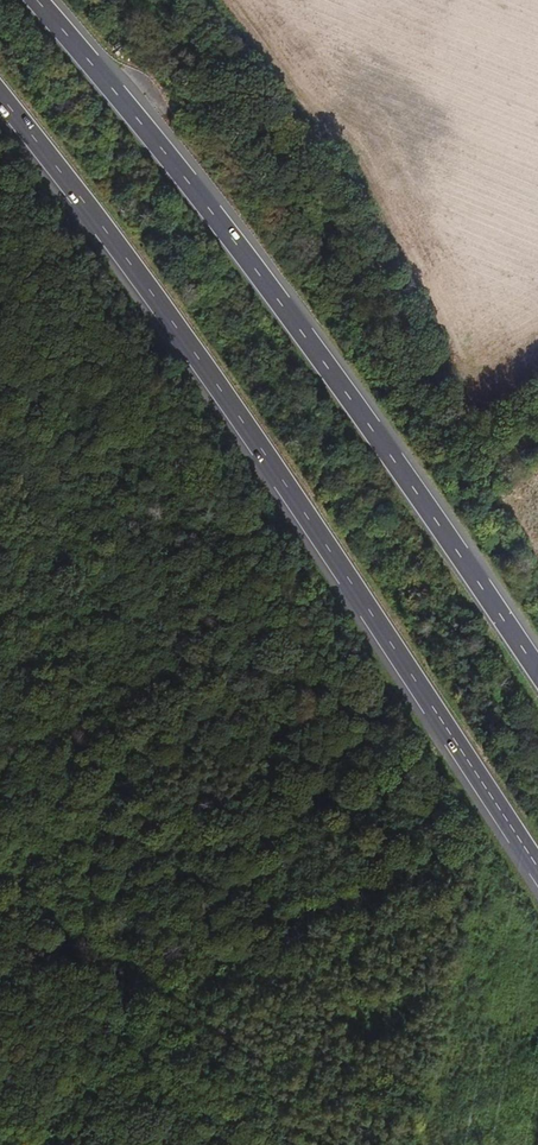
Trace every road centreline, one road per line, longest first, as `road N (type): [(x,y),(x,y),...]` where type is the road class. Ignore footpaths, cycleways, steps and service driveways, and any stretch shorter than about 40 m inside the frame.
road 1 (trunk): [(0,101),(223,400),(537,866)]
road 2 (trunk): [(537,670),(322,363),(33,0)]
road 3 (track): [(35,1144),(100,1056),(130,985)]

